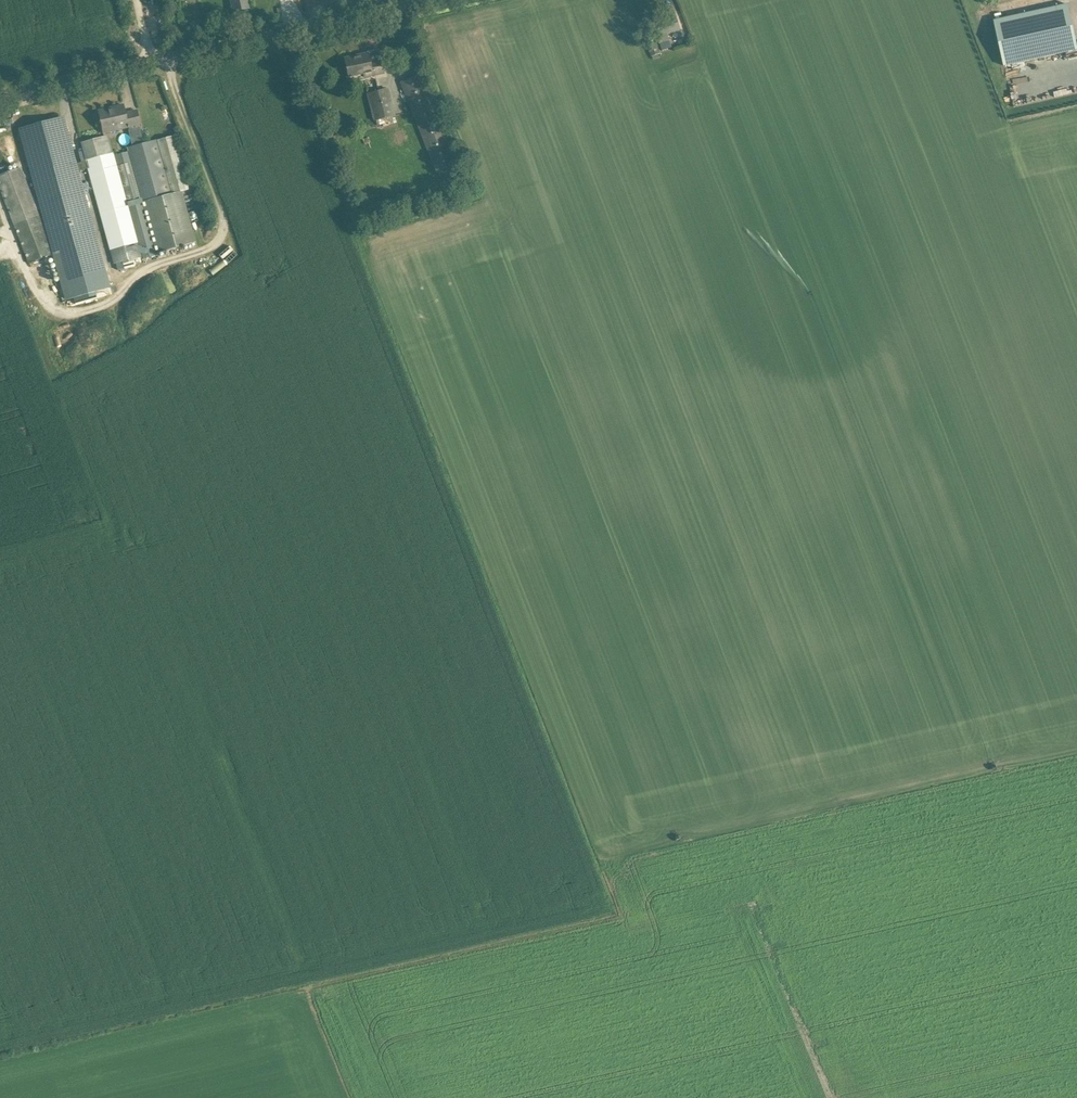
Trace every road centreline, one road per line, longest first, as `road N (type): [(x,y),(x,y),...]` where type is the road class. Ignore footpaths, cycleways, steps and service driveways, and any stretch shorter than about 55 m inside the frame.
road 1 (unclassified): [(0,99),(432,0)]

